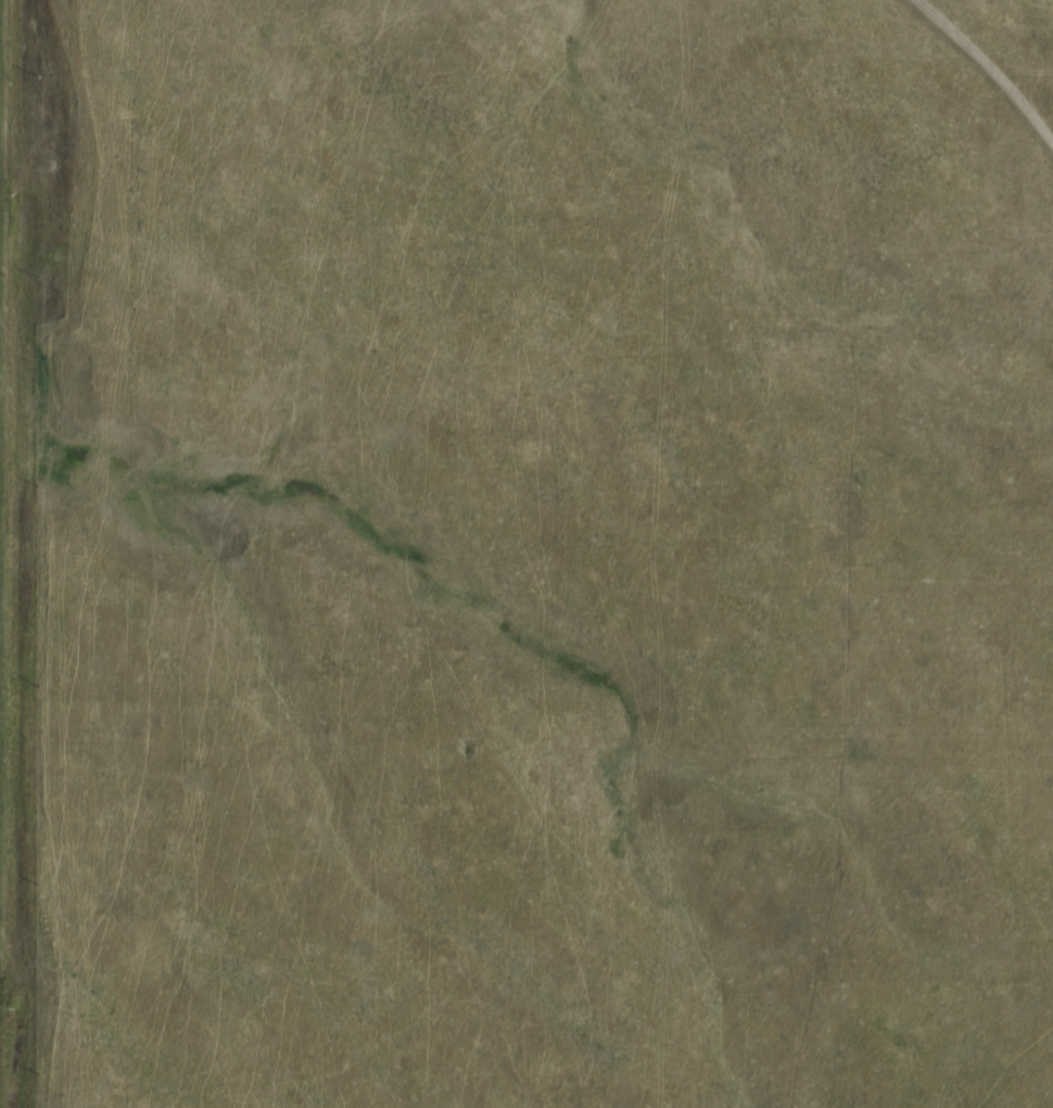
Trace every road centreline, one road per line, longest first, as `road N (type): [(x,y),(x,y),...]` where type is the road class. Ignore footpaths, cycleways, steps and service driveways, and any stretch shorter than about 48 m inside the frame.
road 1 (track): [(890,0),(990,80),(1052,156)]

